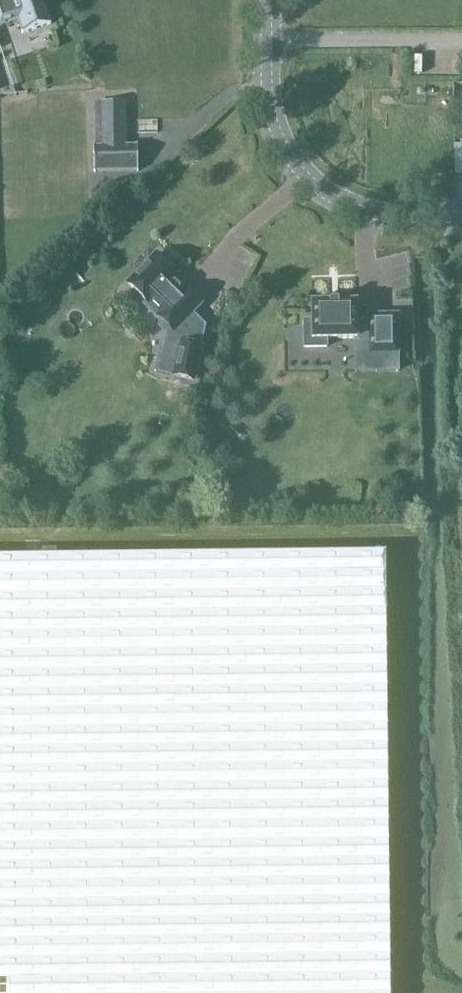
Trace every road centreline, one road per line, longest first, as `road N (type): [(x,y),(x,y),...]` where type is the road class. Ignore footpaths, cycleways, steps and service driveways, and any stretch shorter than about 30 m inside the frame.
road 1 (tertiary): [(267,0),(272,113),(301,171),(340,203),(369,214),(461,216)]

